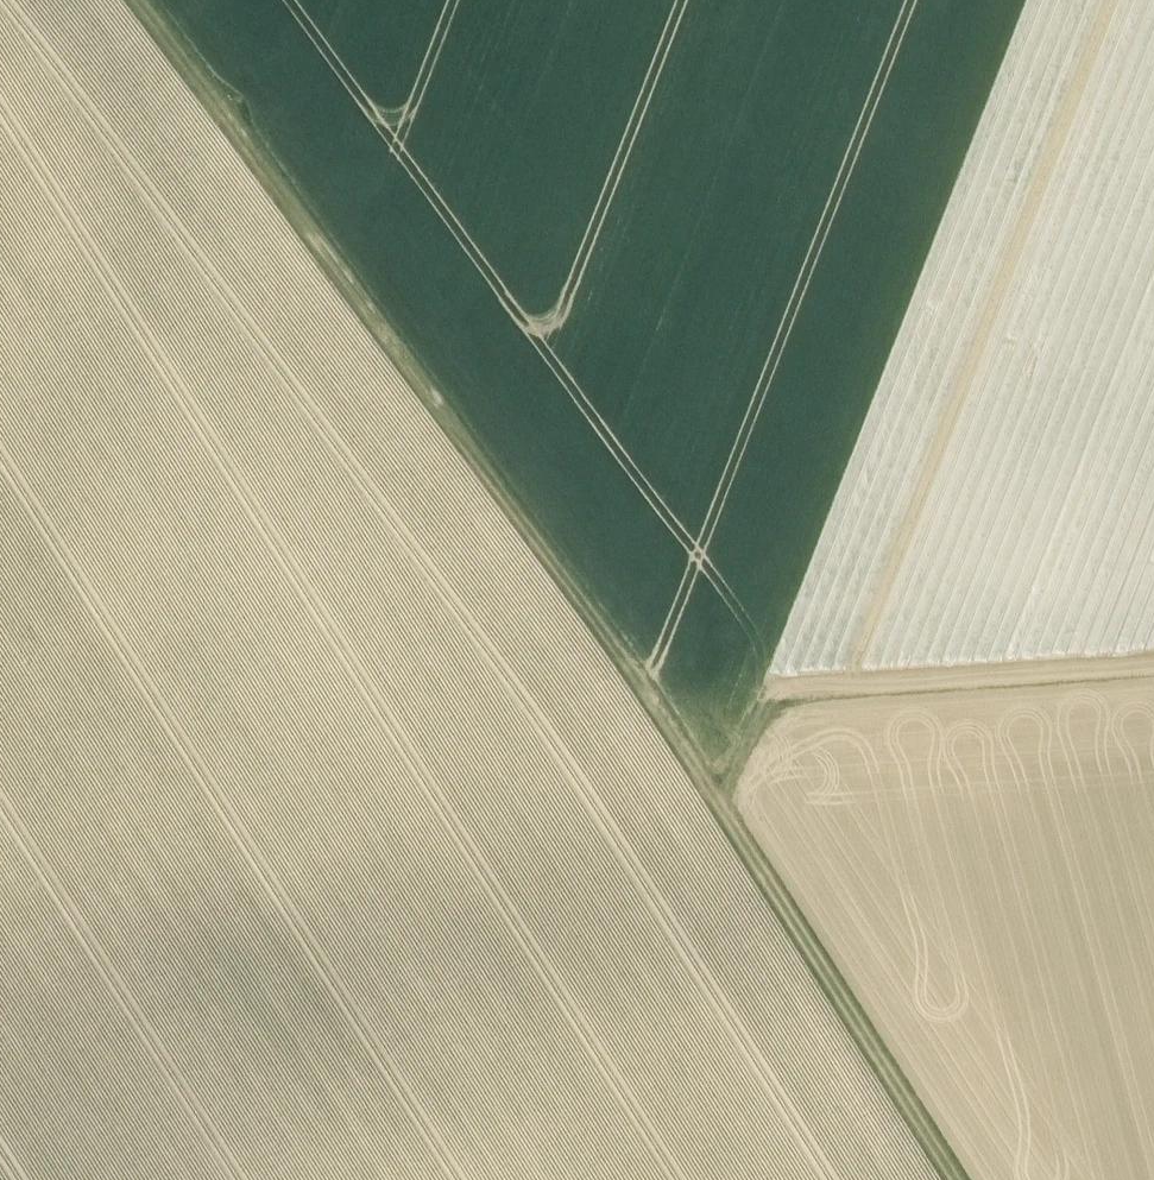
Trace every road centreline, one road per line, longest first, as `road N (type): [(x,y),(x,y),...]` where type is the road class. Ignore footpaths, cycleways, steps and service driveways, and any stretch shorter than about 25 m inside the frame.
road 1 (track): [(948,1179),(758,884),(629,661),(319,287),(273,222),(190,55),(147,0)]

